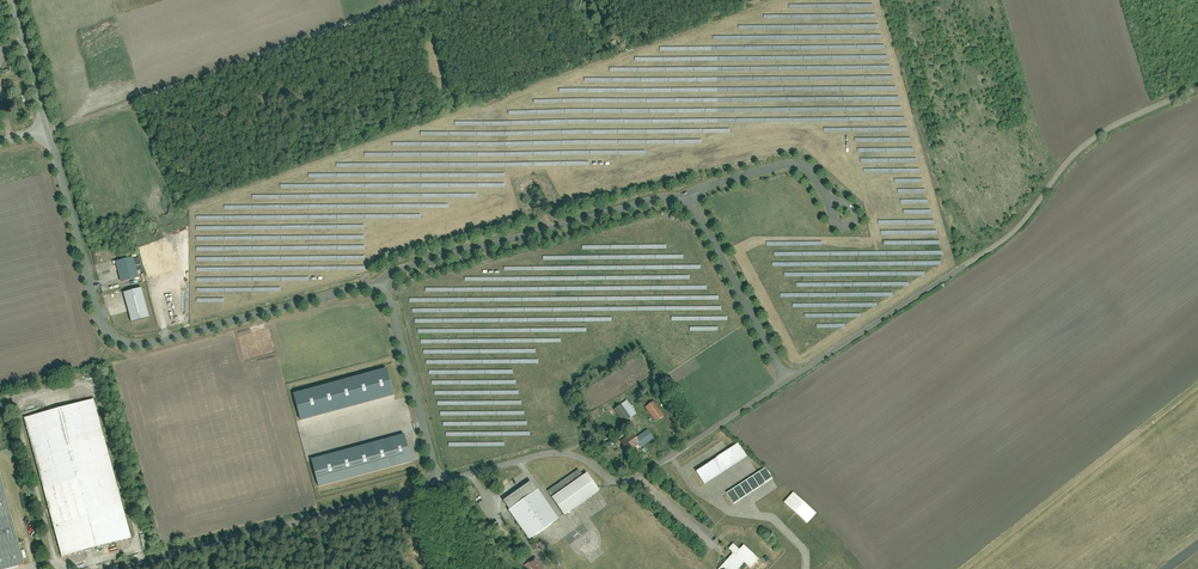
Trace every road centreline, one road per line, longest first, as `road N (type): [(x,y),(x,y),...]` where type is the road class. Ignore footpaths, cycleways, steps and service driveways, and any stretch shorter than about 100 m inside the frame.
road 1 (unclassified): [(1197,88),(1097,138),(1002,241),(786,381)]
road 2 (unclassified): [(377,282),(149,345),(124,345),(100,319),(48,130)]
road 3 (unclassified): [(786,381),(639,478),(608,477),(560,455),(441,482)]
road 4 (track): [(403,0),(48,130)]
road 5 (unclassified): [(441,482),(125,568)]
road 6 (unclassified): [(689,200),(665,198),(377,282)]
road 7 (unclassified): [(441,482),(393,312),(377,282)]
road 8 (unclassified): [(689,200),(786,381)]
road 9 (unclassified): [(829,201),(813,174),(793,165),(695,194)]
road 10 (unclassified): [(48,130),(11,0)]

